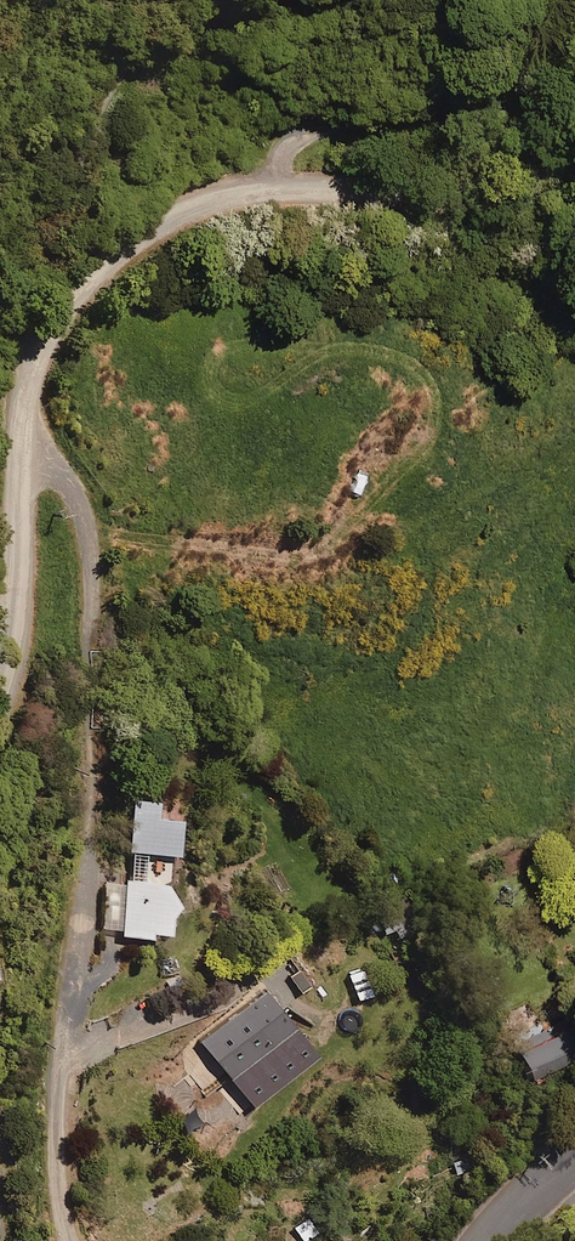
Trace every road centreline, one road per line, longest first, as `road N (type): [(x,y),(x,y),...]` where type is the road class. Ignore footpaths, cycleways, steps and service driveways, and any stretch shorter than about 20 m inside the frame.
road 1 (unclassified): [(19,424),(31,365),(58,316),(94,266),(145,222),(259,184),(403,184),(511,143),(574,105)]
road 2 (residential): [(69,1240),(57,1142),(99,728)]
road 3 (unclassified): [(0,705),(14,647),(19,424)]
road 4 (residential): [(96,634),(95,577),(76,489),(19,424)]
road 5 (unclassified): [(487,1240),(574,1159)]

